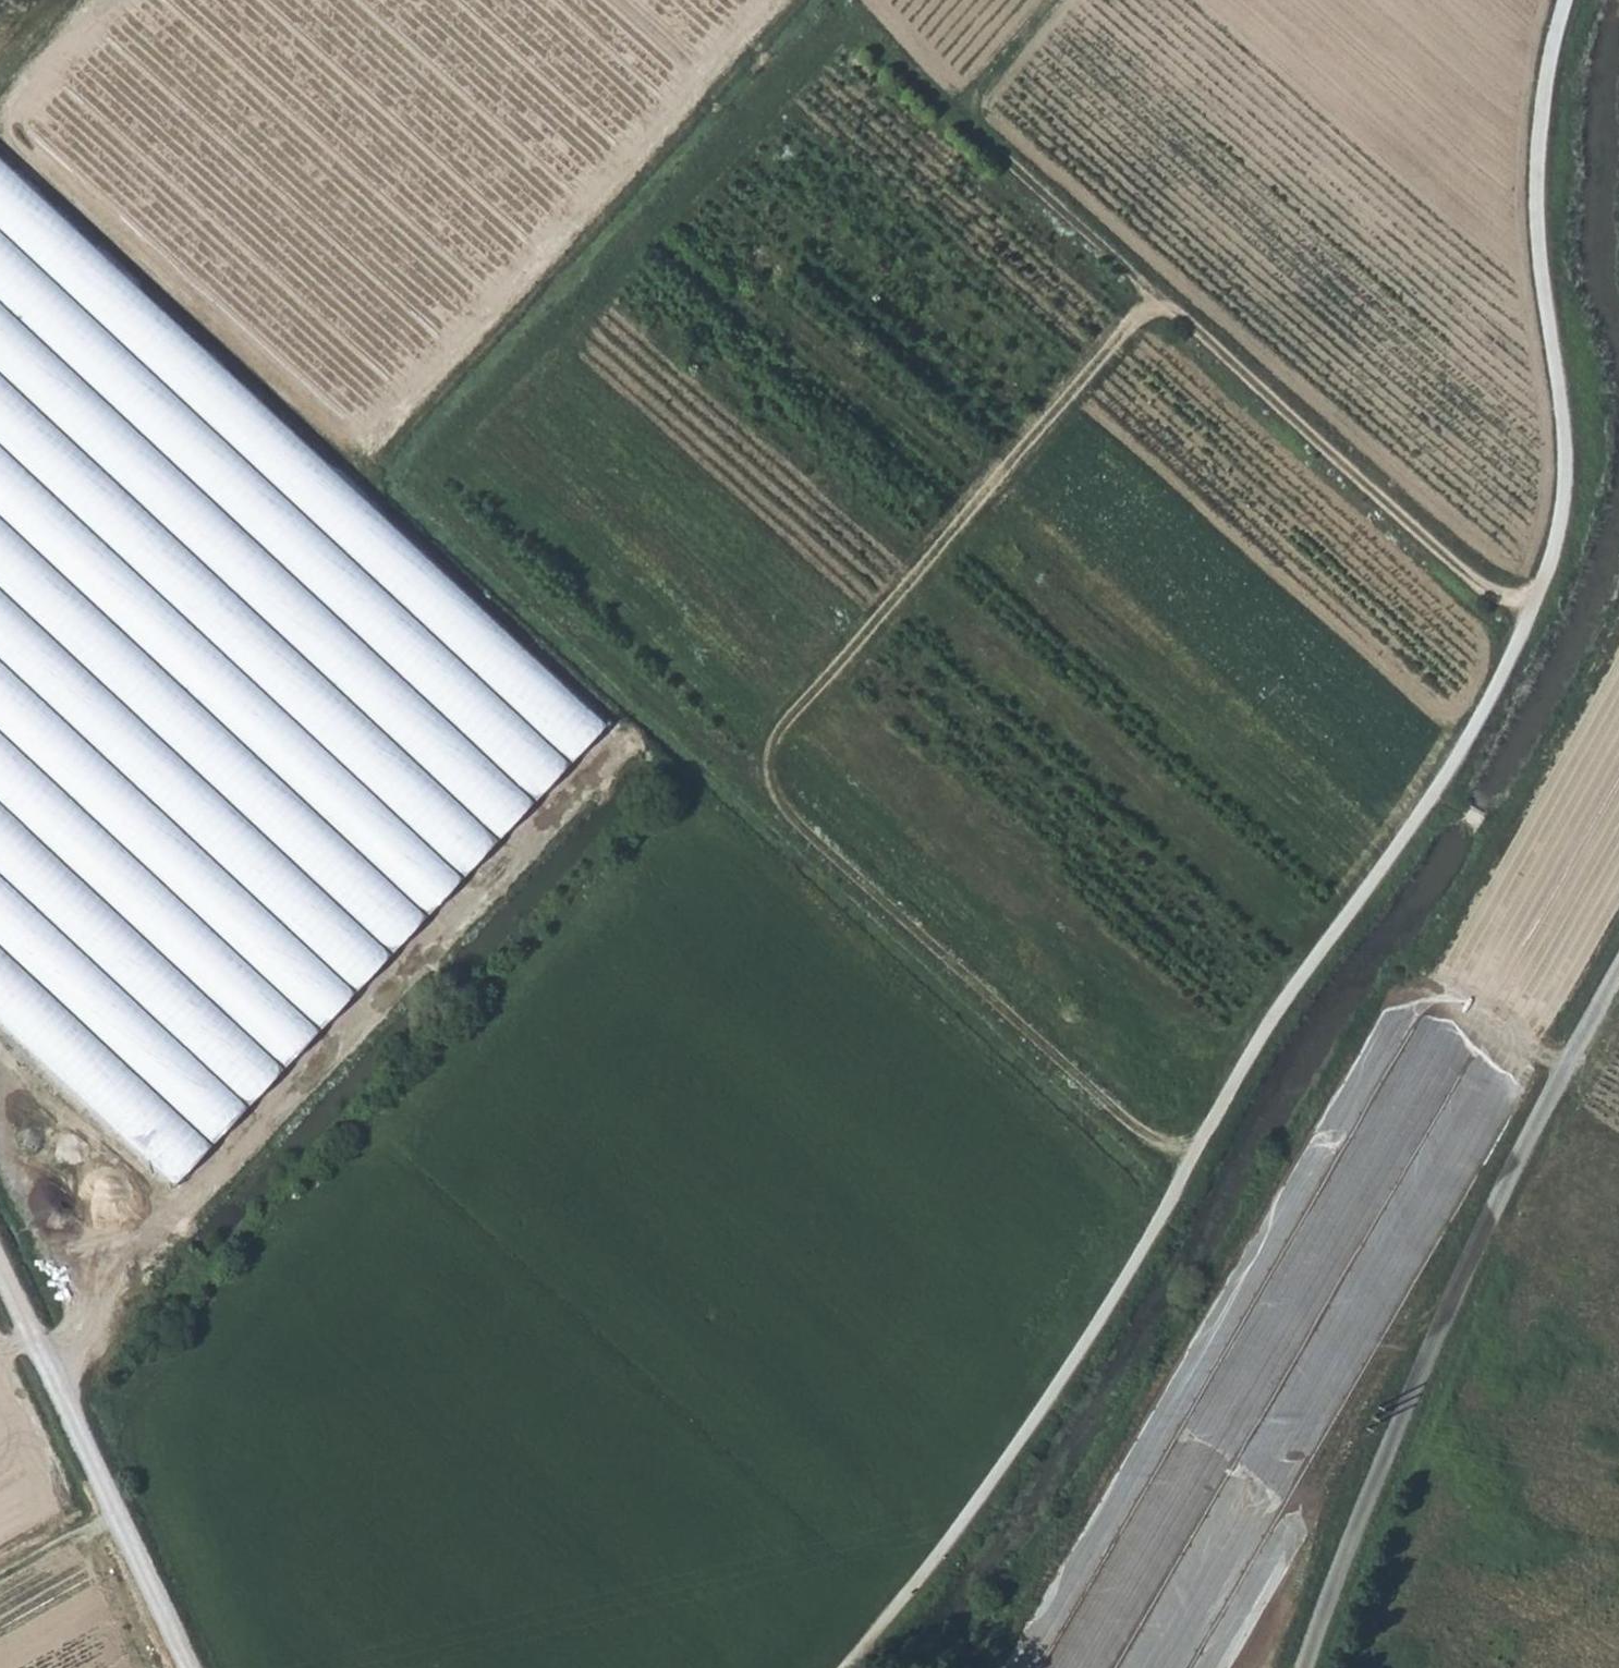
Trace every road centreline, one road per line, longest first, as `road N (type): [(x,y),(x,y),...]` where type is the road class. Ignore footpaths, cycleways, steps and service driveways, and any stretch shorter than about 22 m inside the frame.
road 1 (unclassified): [(1618,973),(1449,1312),(1308,1667)]
road 2 (track): [(191,1667),(0,1250)]

